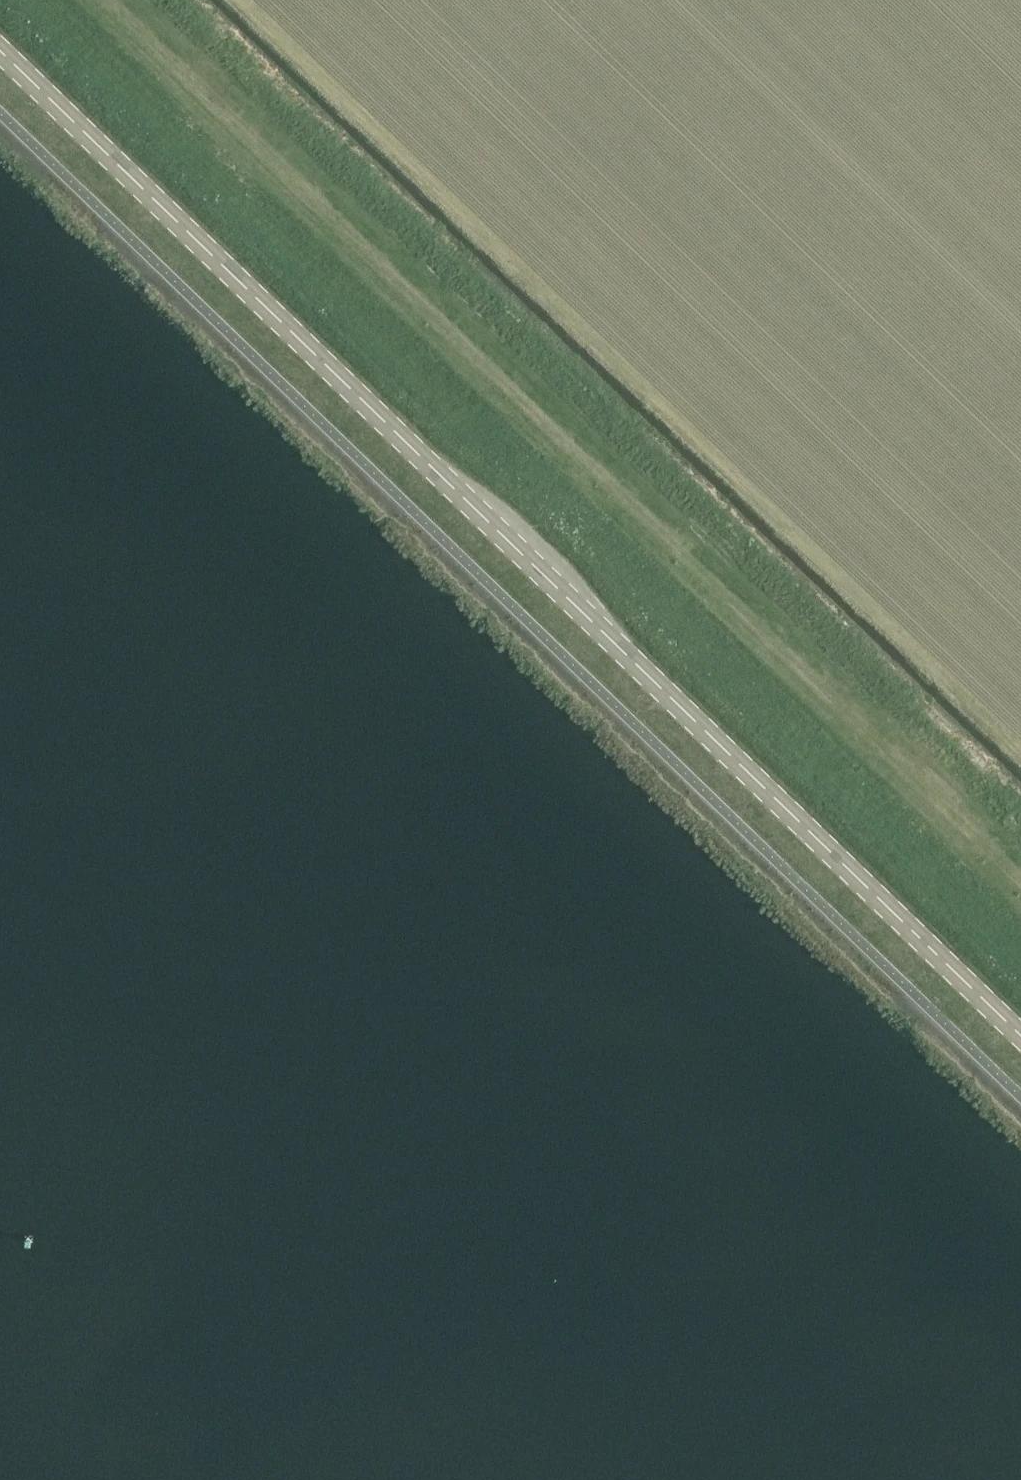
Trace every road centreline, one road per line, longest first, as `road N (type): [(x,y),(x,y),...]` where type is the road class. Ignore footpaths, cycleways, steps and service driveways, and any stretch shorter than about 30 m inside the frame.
road 1 (secondary): [(1020,1034),(0,48)]

